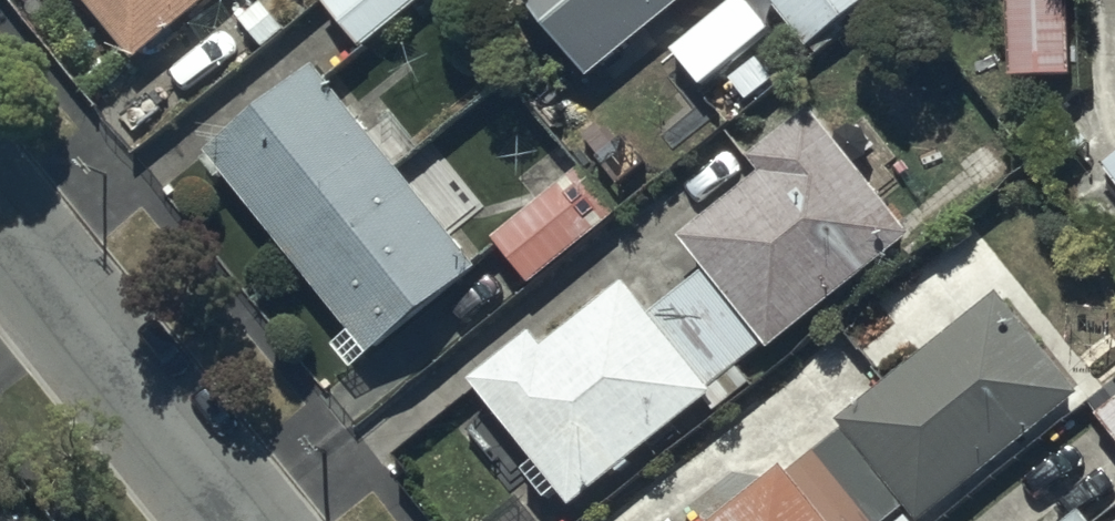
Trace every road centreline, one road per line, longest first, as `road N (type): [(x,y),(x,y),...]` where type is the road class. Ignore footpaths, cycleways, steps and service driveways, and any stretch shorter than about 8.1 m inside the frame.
road 1 (residential): [(0,219),(242,520)]

